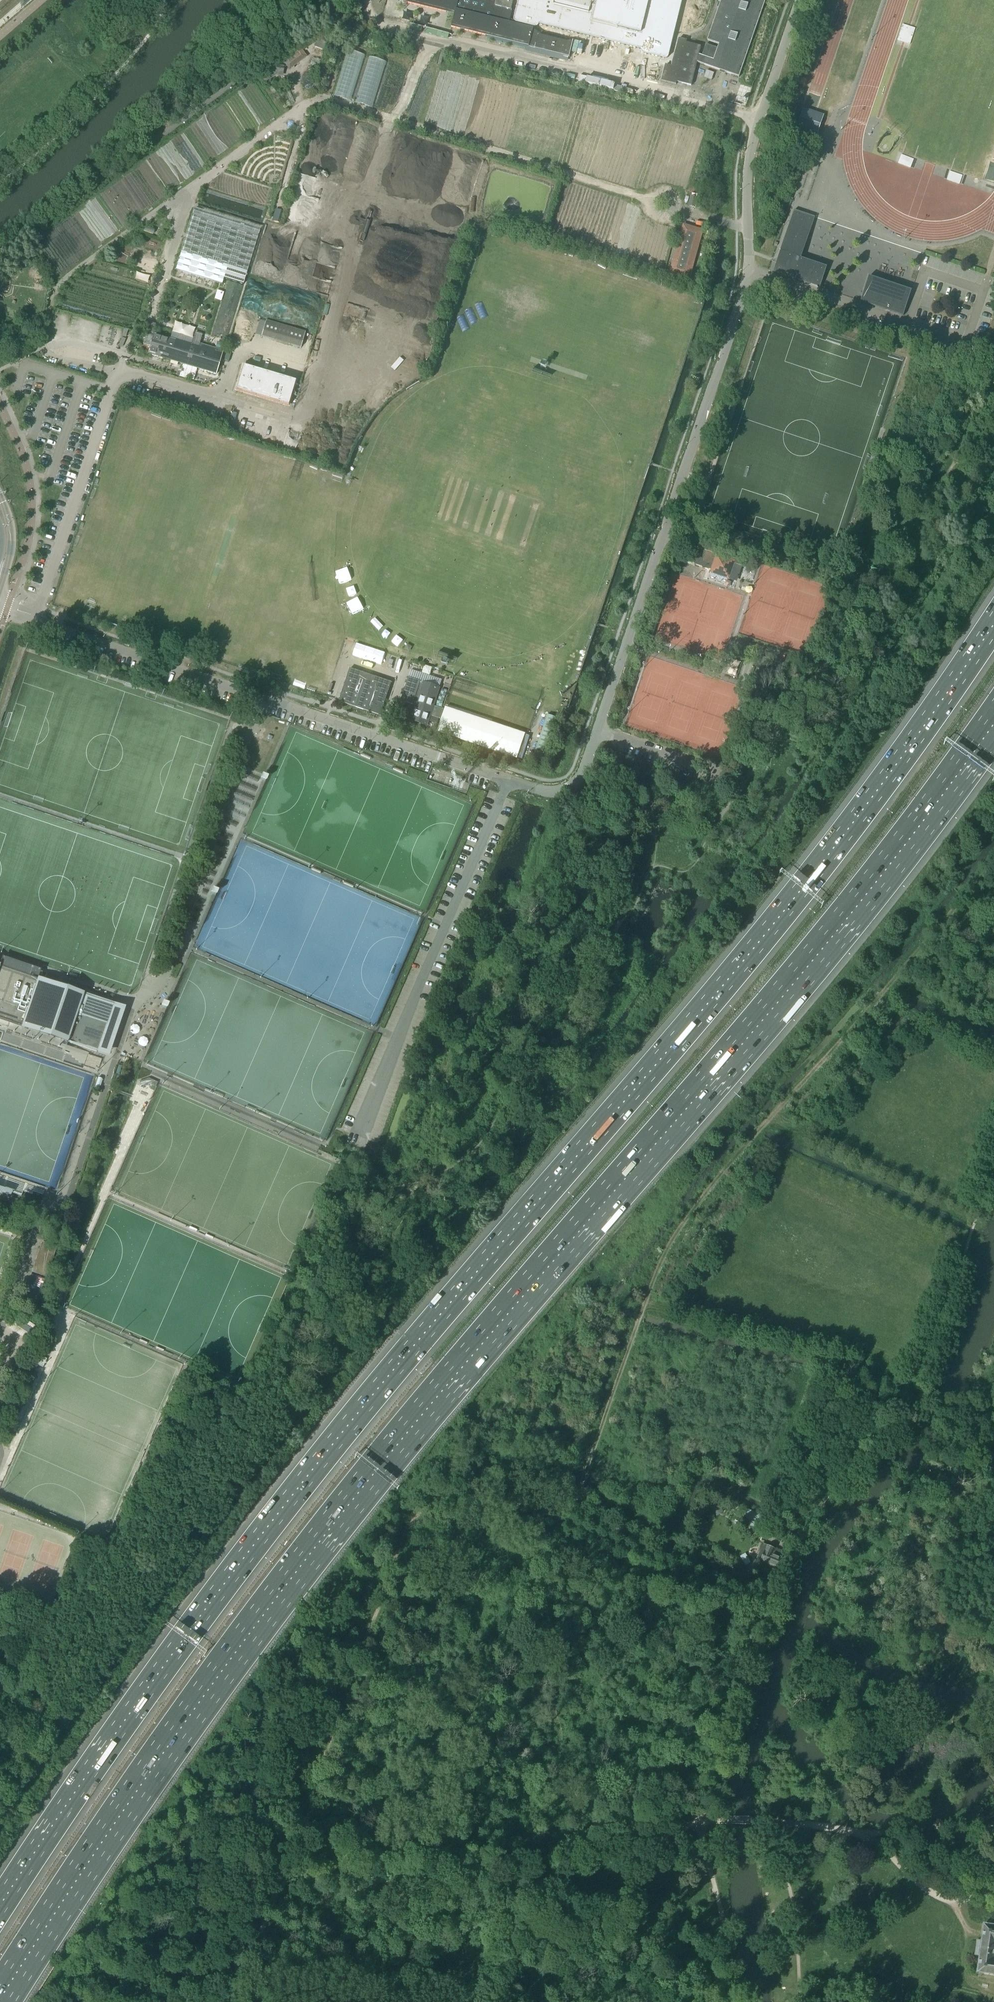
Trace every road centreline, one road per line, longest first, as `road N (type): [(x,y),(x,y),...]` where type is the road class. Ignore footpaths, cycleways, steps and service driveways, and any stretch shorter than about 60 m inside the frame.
road 1 (motorway): [(993,637),(777,932),(280,1523),(0,1919)]
road 2 (motorway): [(0,1979),(144,1762),(315,1531),(776,988),(993,704)]
road 3 (unclassified): [(33,621),(537,789),(579,784),(745,291),(751,147),(800,0)]
road 4 (track): [(566,1522),(670,1243),(876,1002)]
road 5 (track): [(285,1880),(523,1884),(699,1821)]
road 6 (track): [(866,1836),(932,1894),(953,1900),(993,1895)]
road 7 (track): [(235,2001),(272,1895),(285,1880)]
road 8 (track): [(866,1836),(926,1827),(993,1830)]

